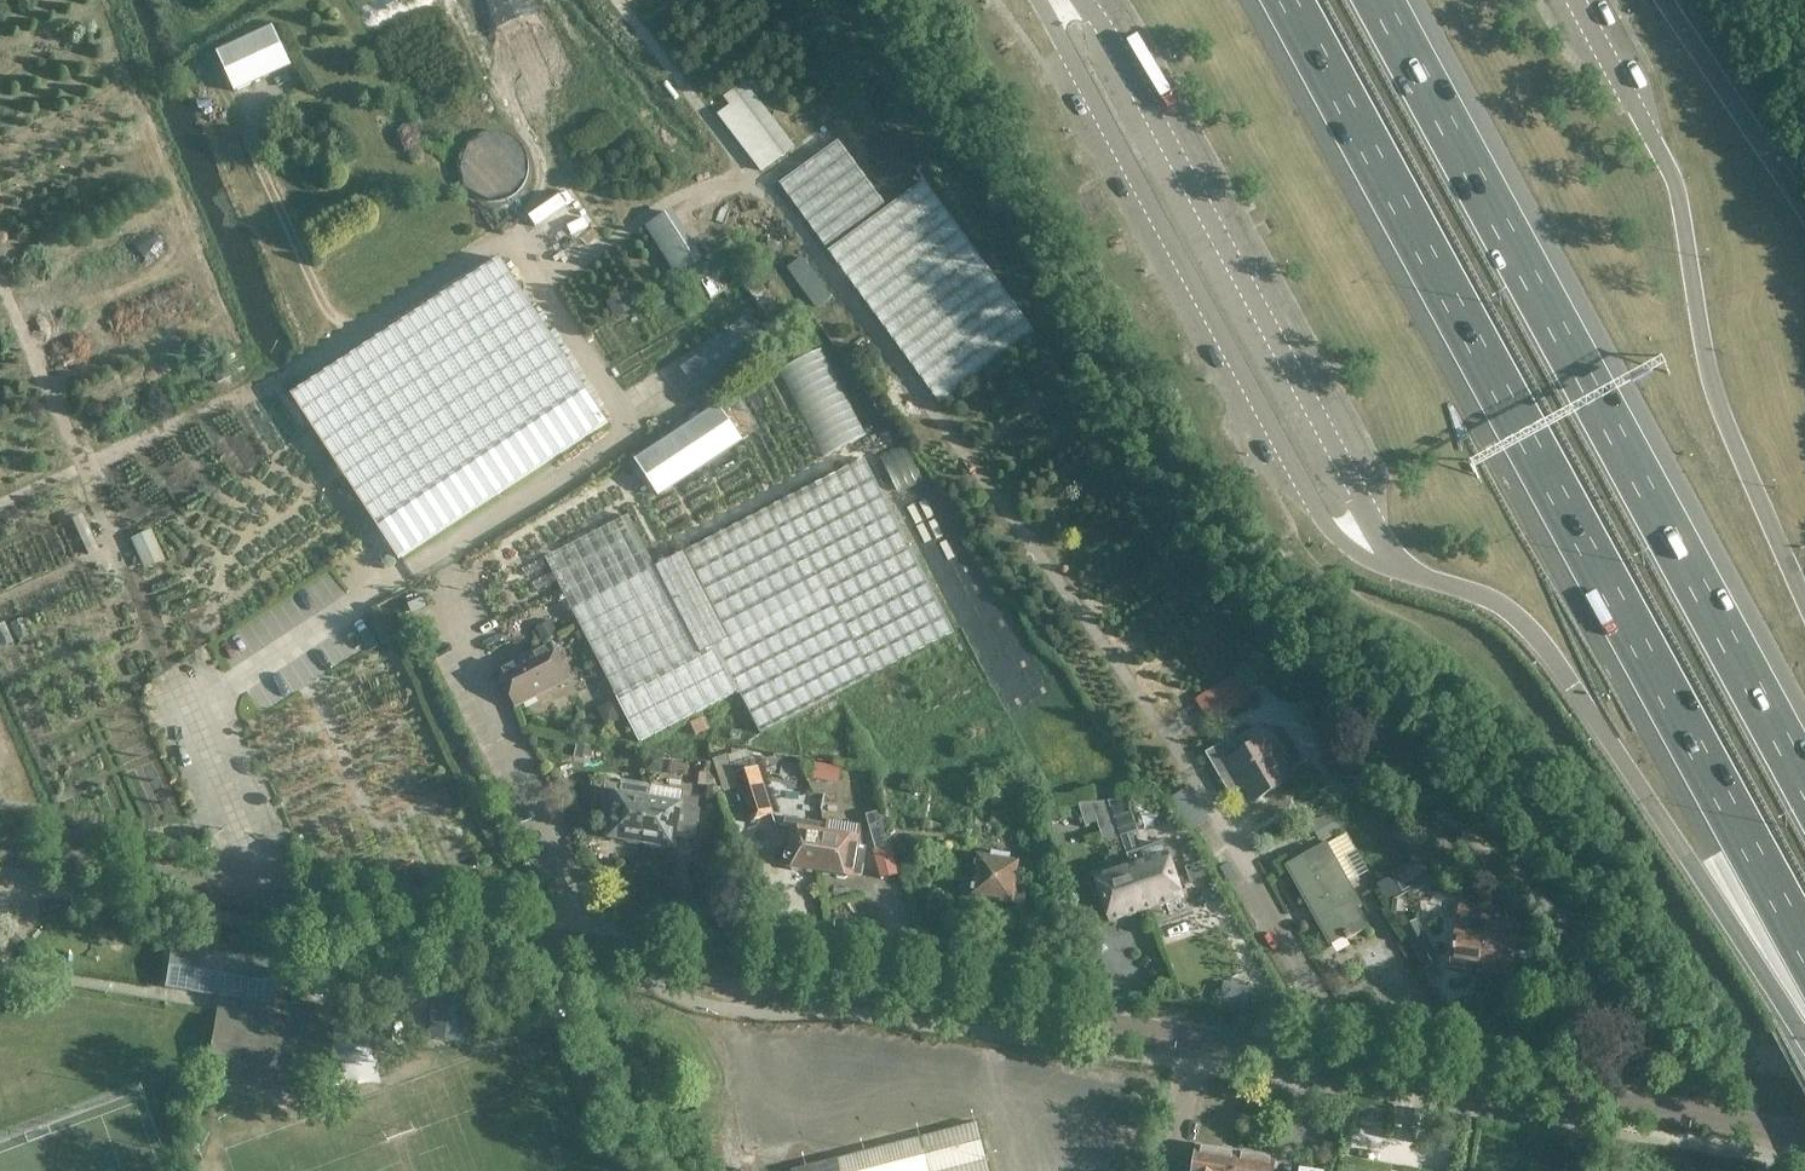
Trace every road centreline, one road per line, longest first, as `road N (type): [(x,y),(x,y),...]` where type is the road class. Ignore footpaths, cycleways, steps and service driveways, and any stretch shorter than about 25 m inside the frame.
road 1 (tertiary): [(38,858),(1048,1025),(1781,1127)]
road 2 (motorway): [(1289,0),(1804,947)]
road 3 (motorway): [(1804,779),(1379,0)]
road 4 (motorway): [(1546,647),(1804,1040)]

